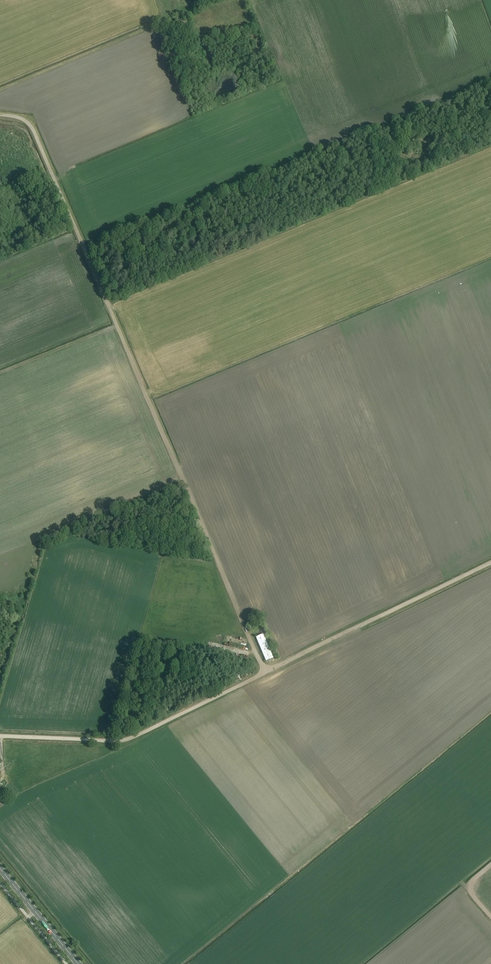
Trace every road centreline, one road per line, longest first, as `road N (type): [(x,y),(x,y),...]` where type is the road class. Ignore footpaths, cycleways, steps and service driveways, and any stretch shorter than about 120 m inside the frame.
road 1 (track): [(0,115),(26,121),(35,136),(265,672)]
road 2 (track): [(0,736),(125,739),(265,672)]
road 3 (track): [(265,672),(490,563)]
road 4 (track): [(216,0),(0,89)]
road 5 (track): [(0,374),(116,326)]
road 6 (secondary): [(78,963),(0,869)]

